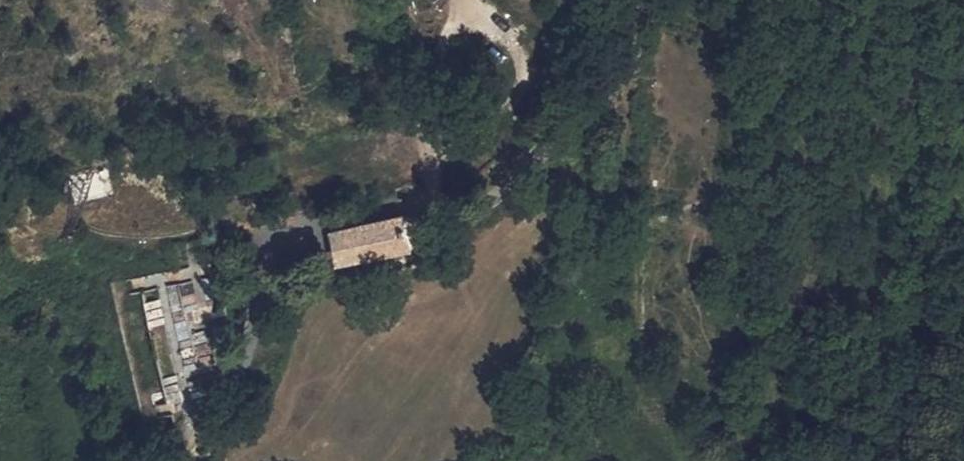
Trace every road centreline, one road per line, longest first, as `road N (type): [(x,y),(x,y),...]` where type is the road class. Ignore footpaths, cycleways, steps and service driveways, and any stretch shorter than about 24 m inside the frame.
road 1 (residential): [(620,0),(622,65),(595,101),(487,187),(267,249),(241,376)]

